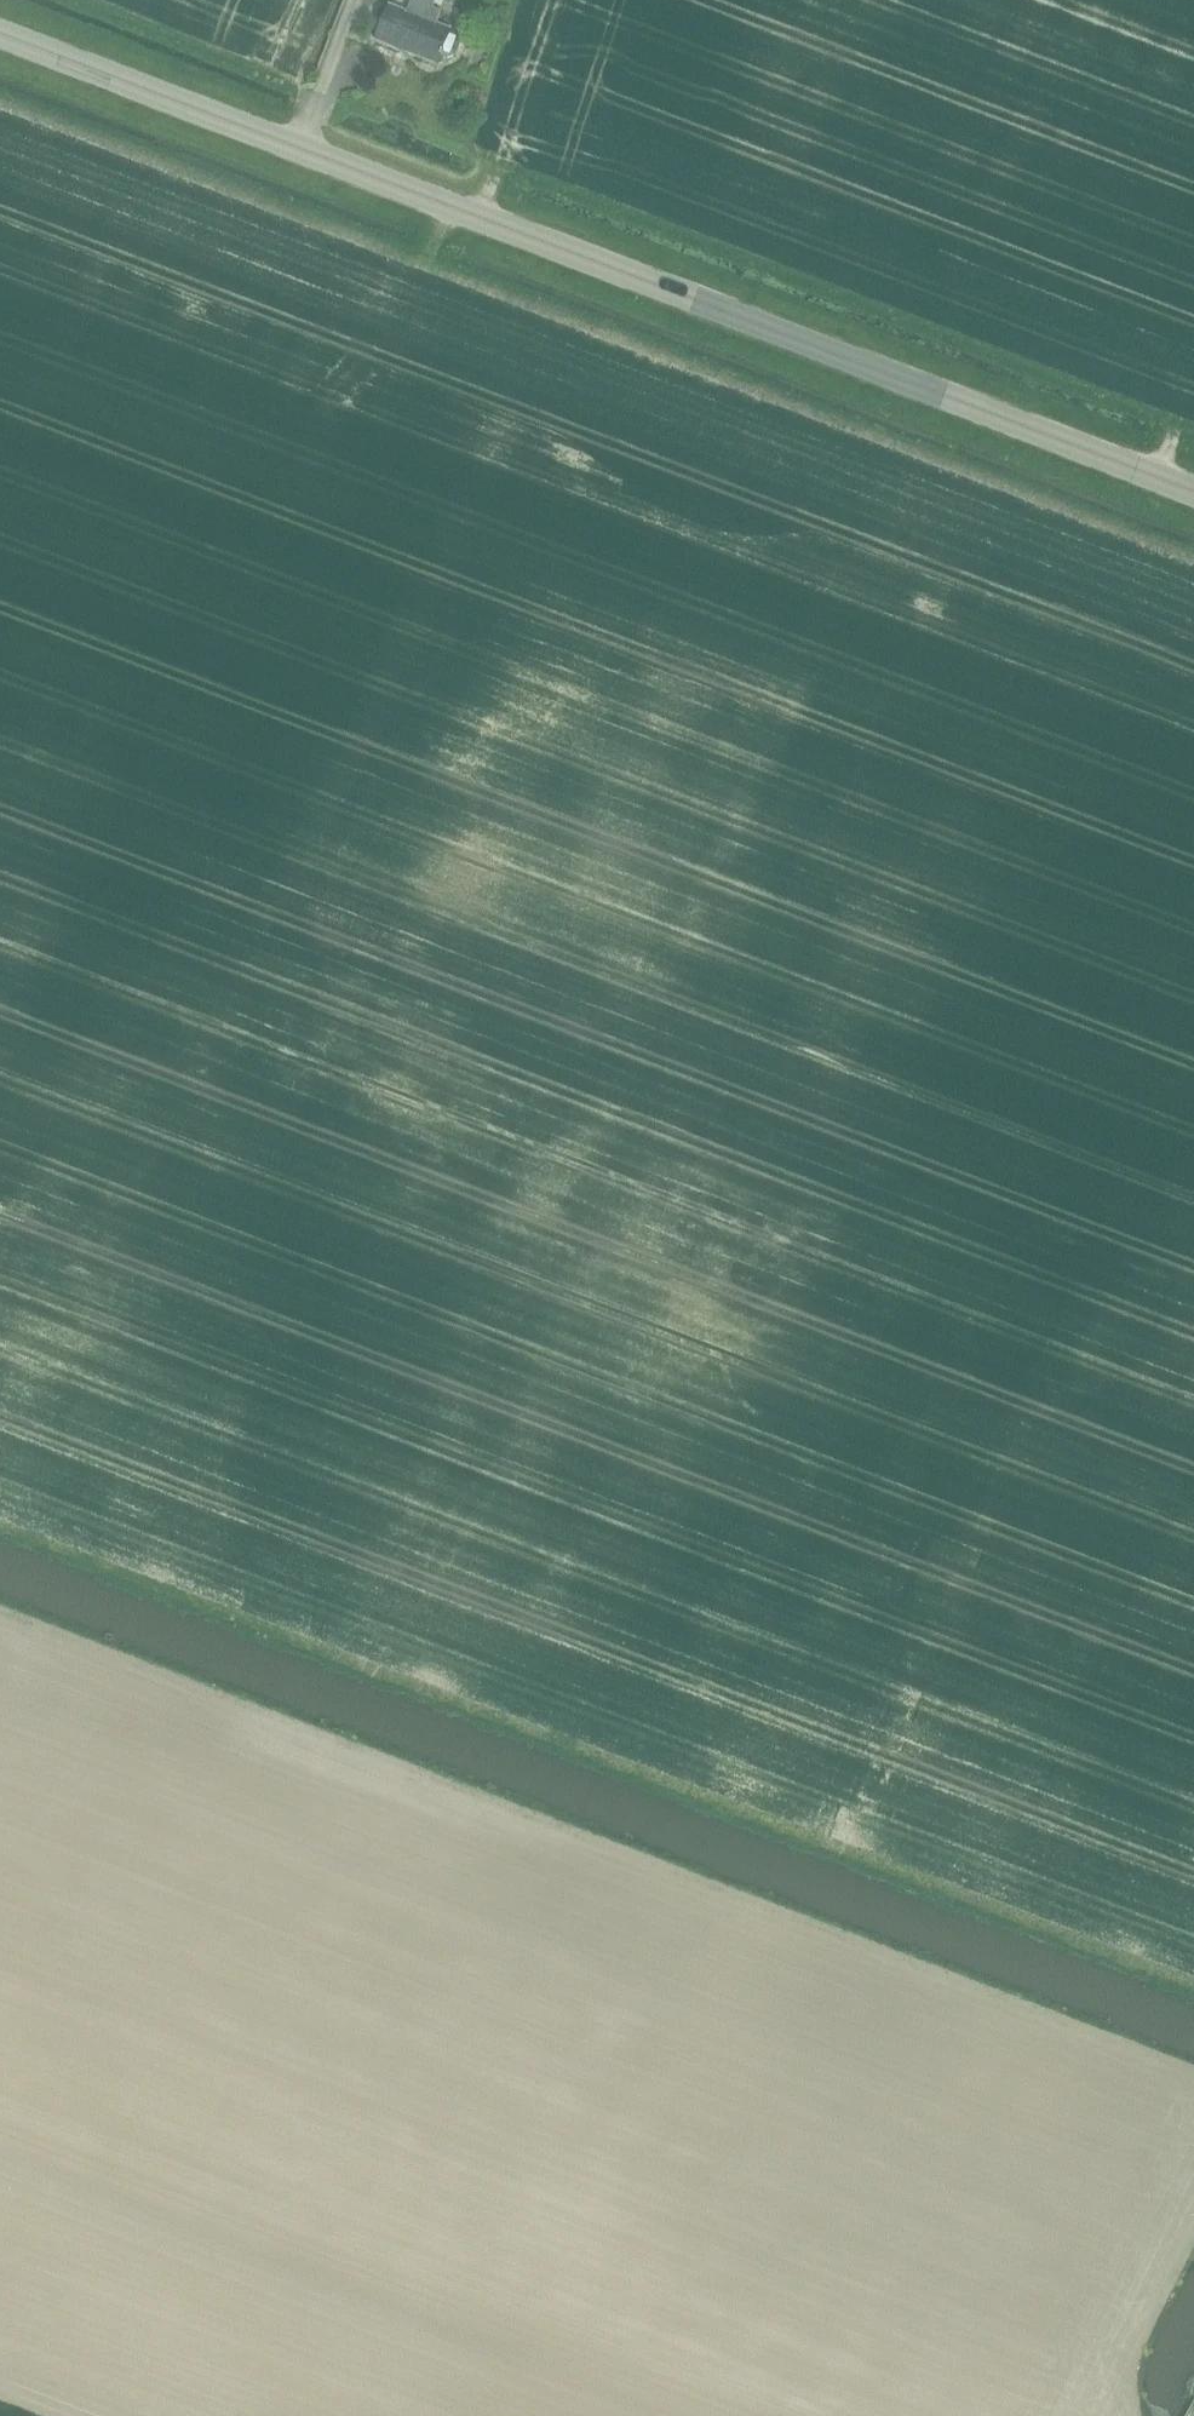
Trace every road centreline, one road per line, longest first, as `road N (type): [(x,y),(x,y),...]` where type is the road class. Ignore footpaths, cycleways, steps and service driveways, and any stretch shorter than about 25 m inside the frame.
road 1 (tertiary): [(1193,490),(0,34)]

